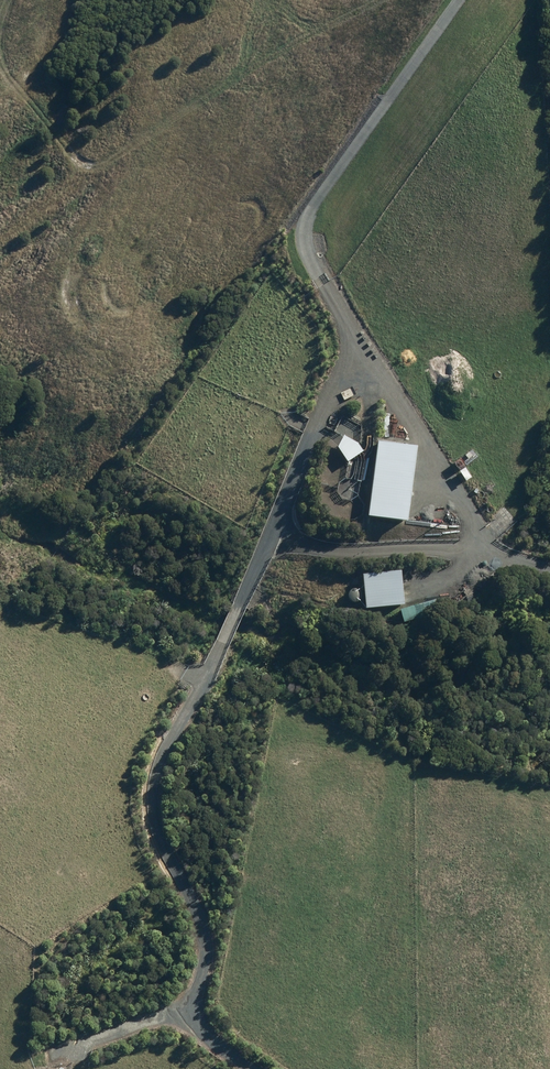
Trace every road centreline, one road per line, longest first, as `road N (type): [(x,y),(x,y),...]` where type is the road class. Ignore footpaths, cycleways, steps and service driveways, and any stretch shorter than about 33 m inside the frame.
road 1 (track): [(241,1068),(189,1025),(197,933),(150,832),(147,785),(224,638),(340,372),(343,343),(300,247),(303,217)]
road 2 (track): [(343,343),(386,377),(471,517),(473,556),(458,572),(415,586)]
road 3 (track): [(549,572),(447,552),(319,553),(264,540)]
road 4 (residential): [(303,217),(455,0)]
road 5 (track): [(188,1012),(55,1056)]

